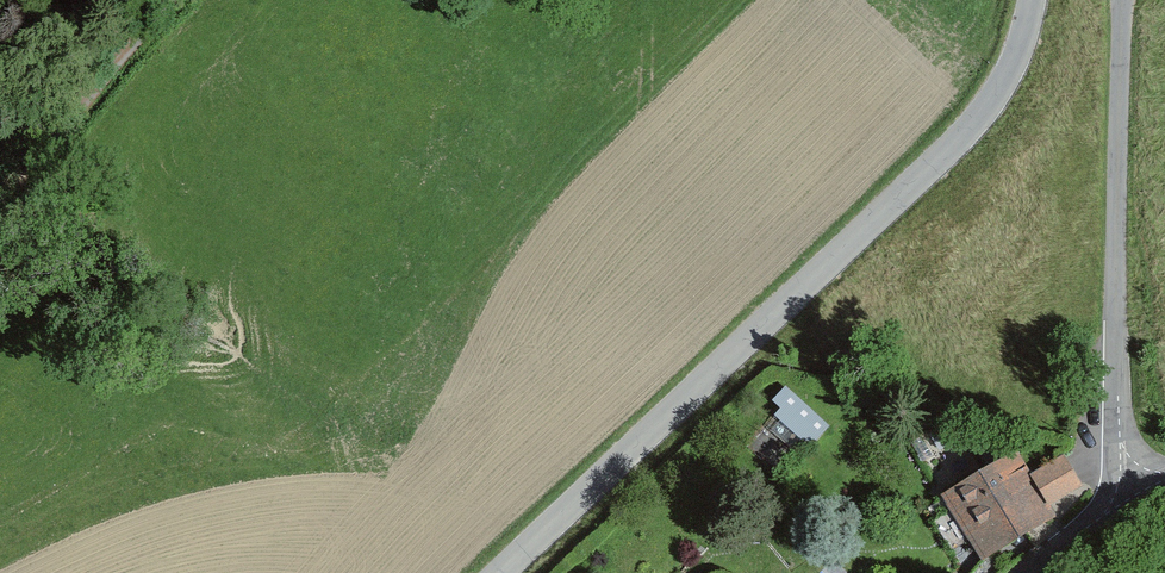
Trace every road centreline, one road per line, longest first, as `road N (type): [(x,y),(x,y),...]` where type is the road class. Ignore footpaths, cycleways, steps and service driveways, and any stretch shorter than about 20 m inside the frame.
road 1 (unclassified): [(1037,0),(1005,94),(921,186),(495,572)]
road 2 (unclassified): [(1127,0),(1121,365),(1129,508)]
road 3 (track): [(0,187),(174,0)]

